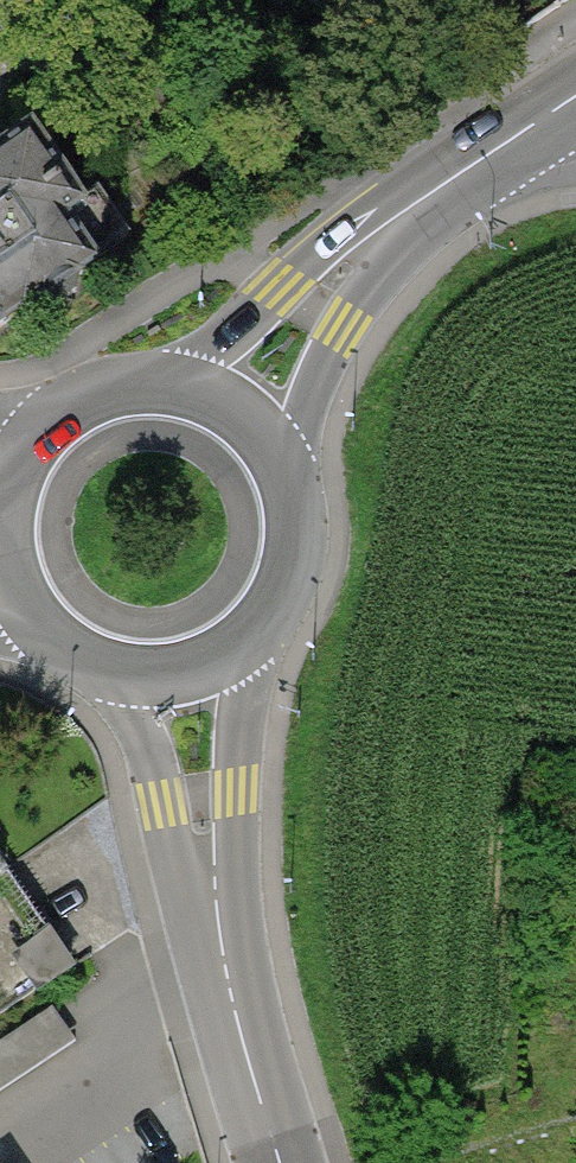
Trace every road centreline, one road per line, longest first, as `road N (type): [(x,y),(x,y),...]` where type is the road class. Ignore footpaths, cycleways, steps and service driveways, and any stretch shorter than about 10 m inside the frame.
road 1 (tertiary): [(279,1162),(221,945),(183,669)]
road 2 (primary): [(229,414),(372,240),(575,97)]
road 3 (primary): [(183,669),(222,654),(254,629),(278,595),(291,557),(281,476),(229,414)]
road 4 (primary): [(229,414),(191,397),(149,391),(108,398),(71,417),(41,446),(20,483)]
road 5 (primary): [(14,560),(48,626),(76,650),(110,666),(183,669)]

